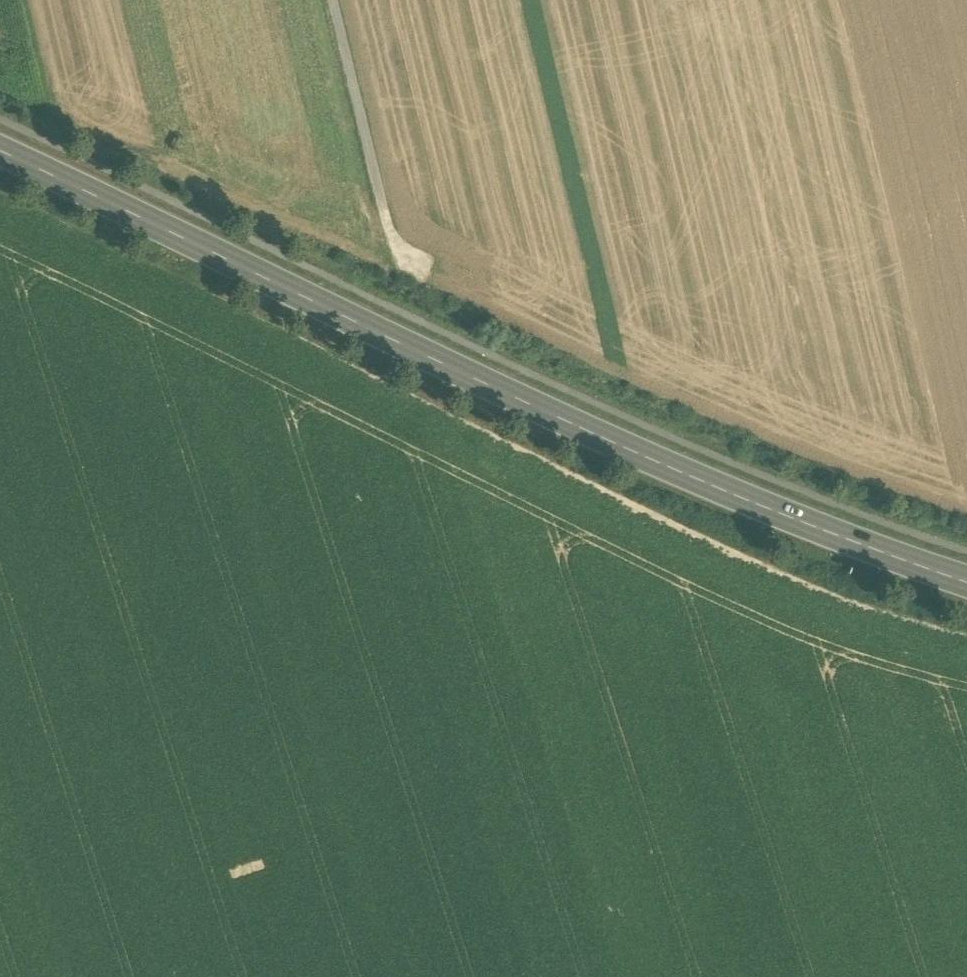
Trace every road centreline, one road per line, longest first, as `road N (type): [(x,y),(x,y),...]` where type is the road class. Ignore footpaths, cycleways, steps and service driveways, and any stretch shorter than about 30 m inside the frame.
road 1 (secondary): [(966,580),(624,449),(0,153)]
road 2 (track): [(411,269),(342,0)]

